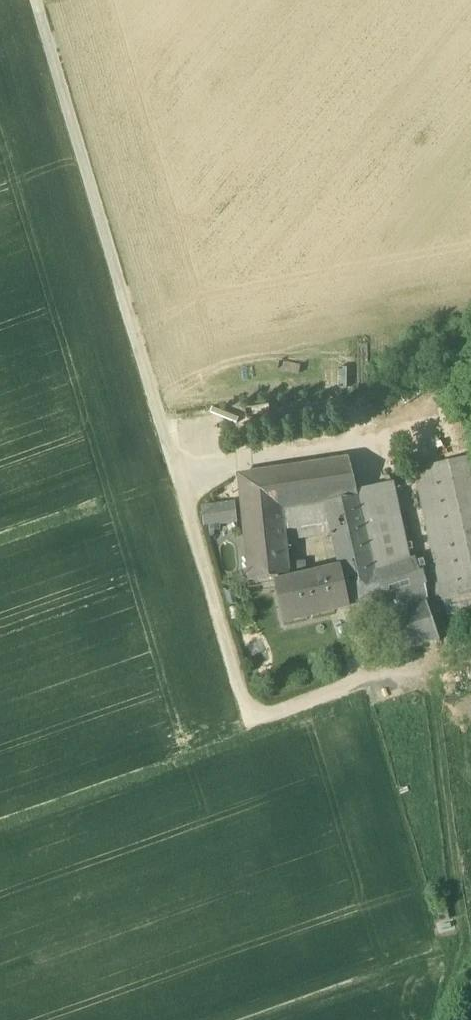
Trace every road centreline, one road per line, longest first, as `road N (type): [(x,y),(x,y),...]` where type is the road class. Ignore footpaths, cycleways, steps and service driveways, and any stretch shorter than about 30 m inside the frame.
road 1 (unclassified): [(428,663),(250,721),(38,0)]
road 2 (track): [(442,1019),(464,944),(428,663)]

